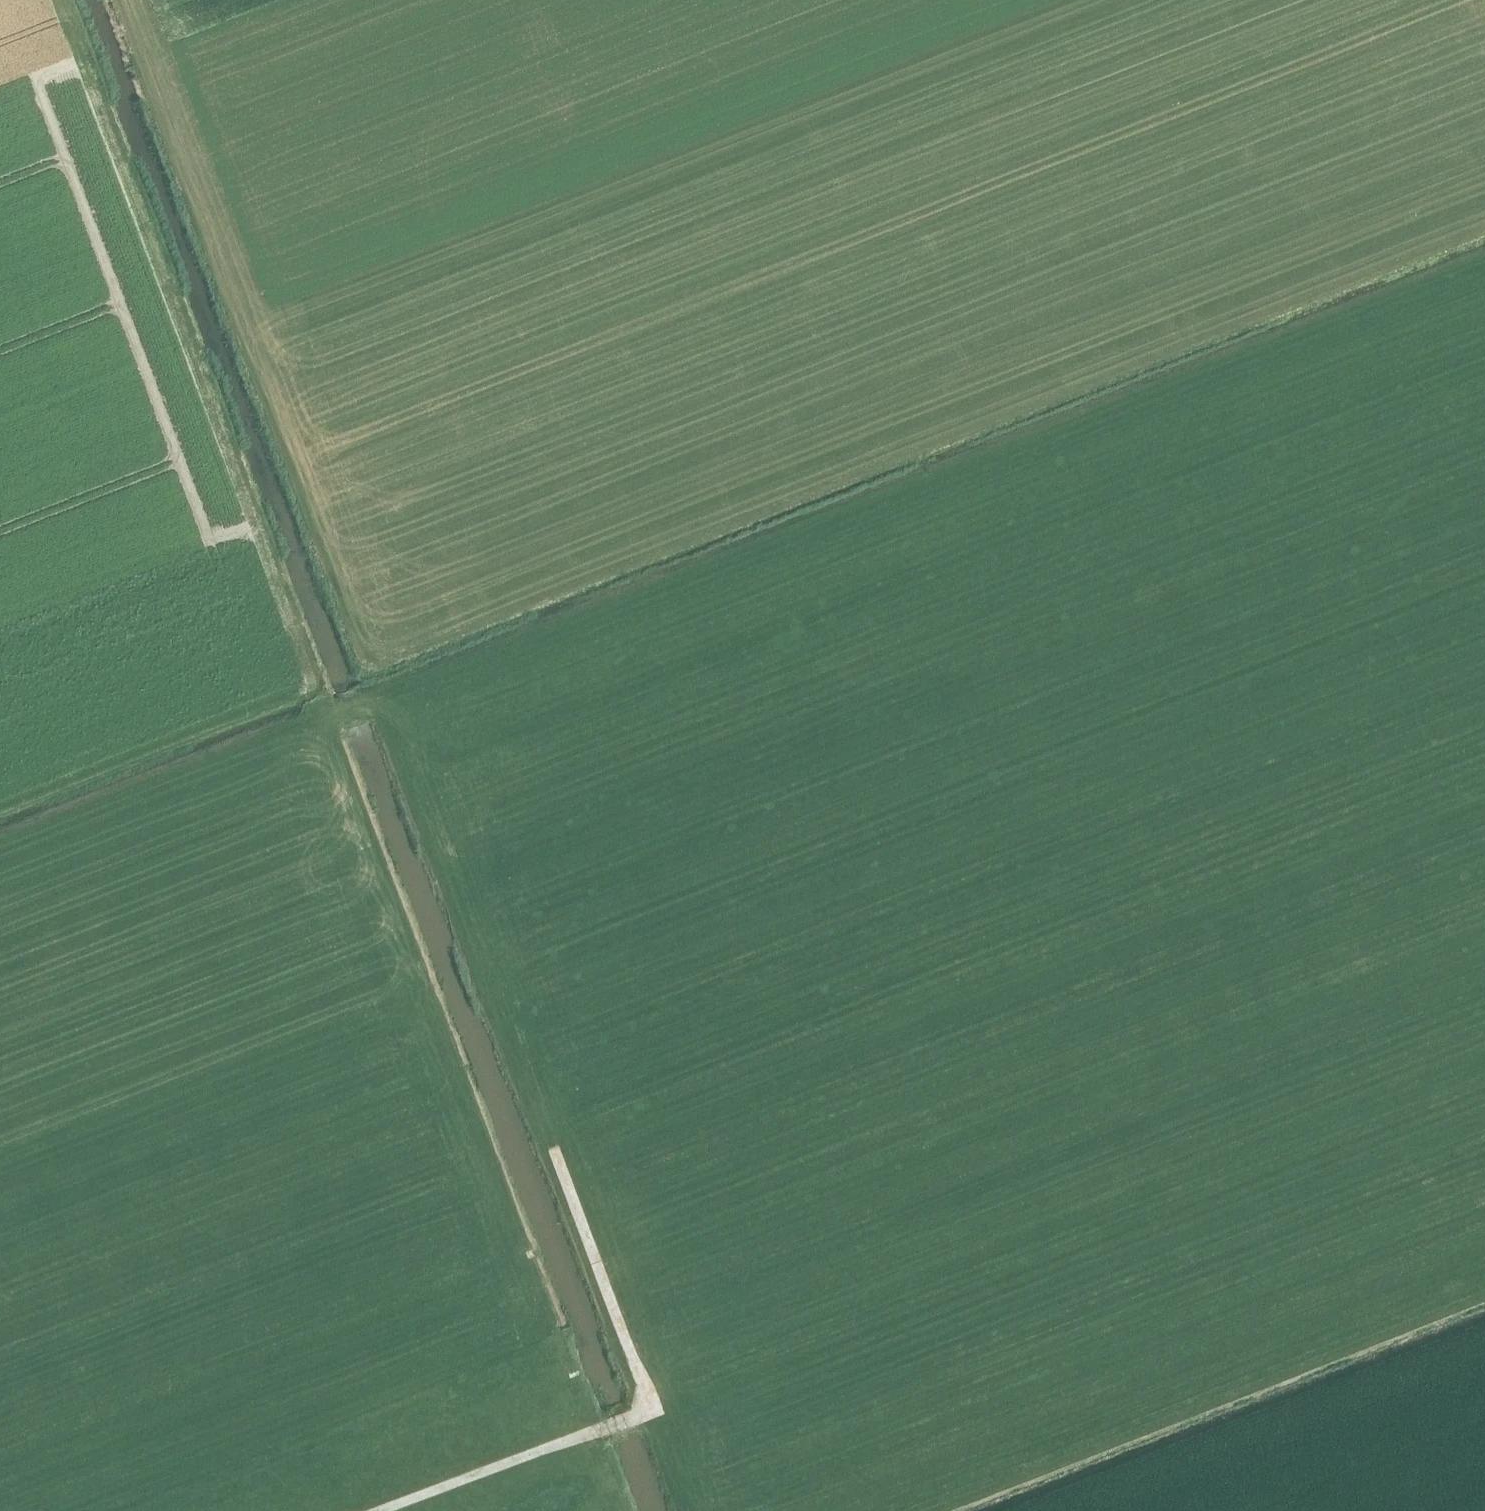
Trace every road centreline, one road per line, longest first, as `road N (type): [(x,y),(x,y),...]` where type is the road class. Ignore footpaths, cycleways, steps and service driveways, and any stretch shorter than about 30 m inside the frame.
road 1 (track): [(385,1510),(645,1409),(645,1385),(554,1146)]

